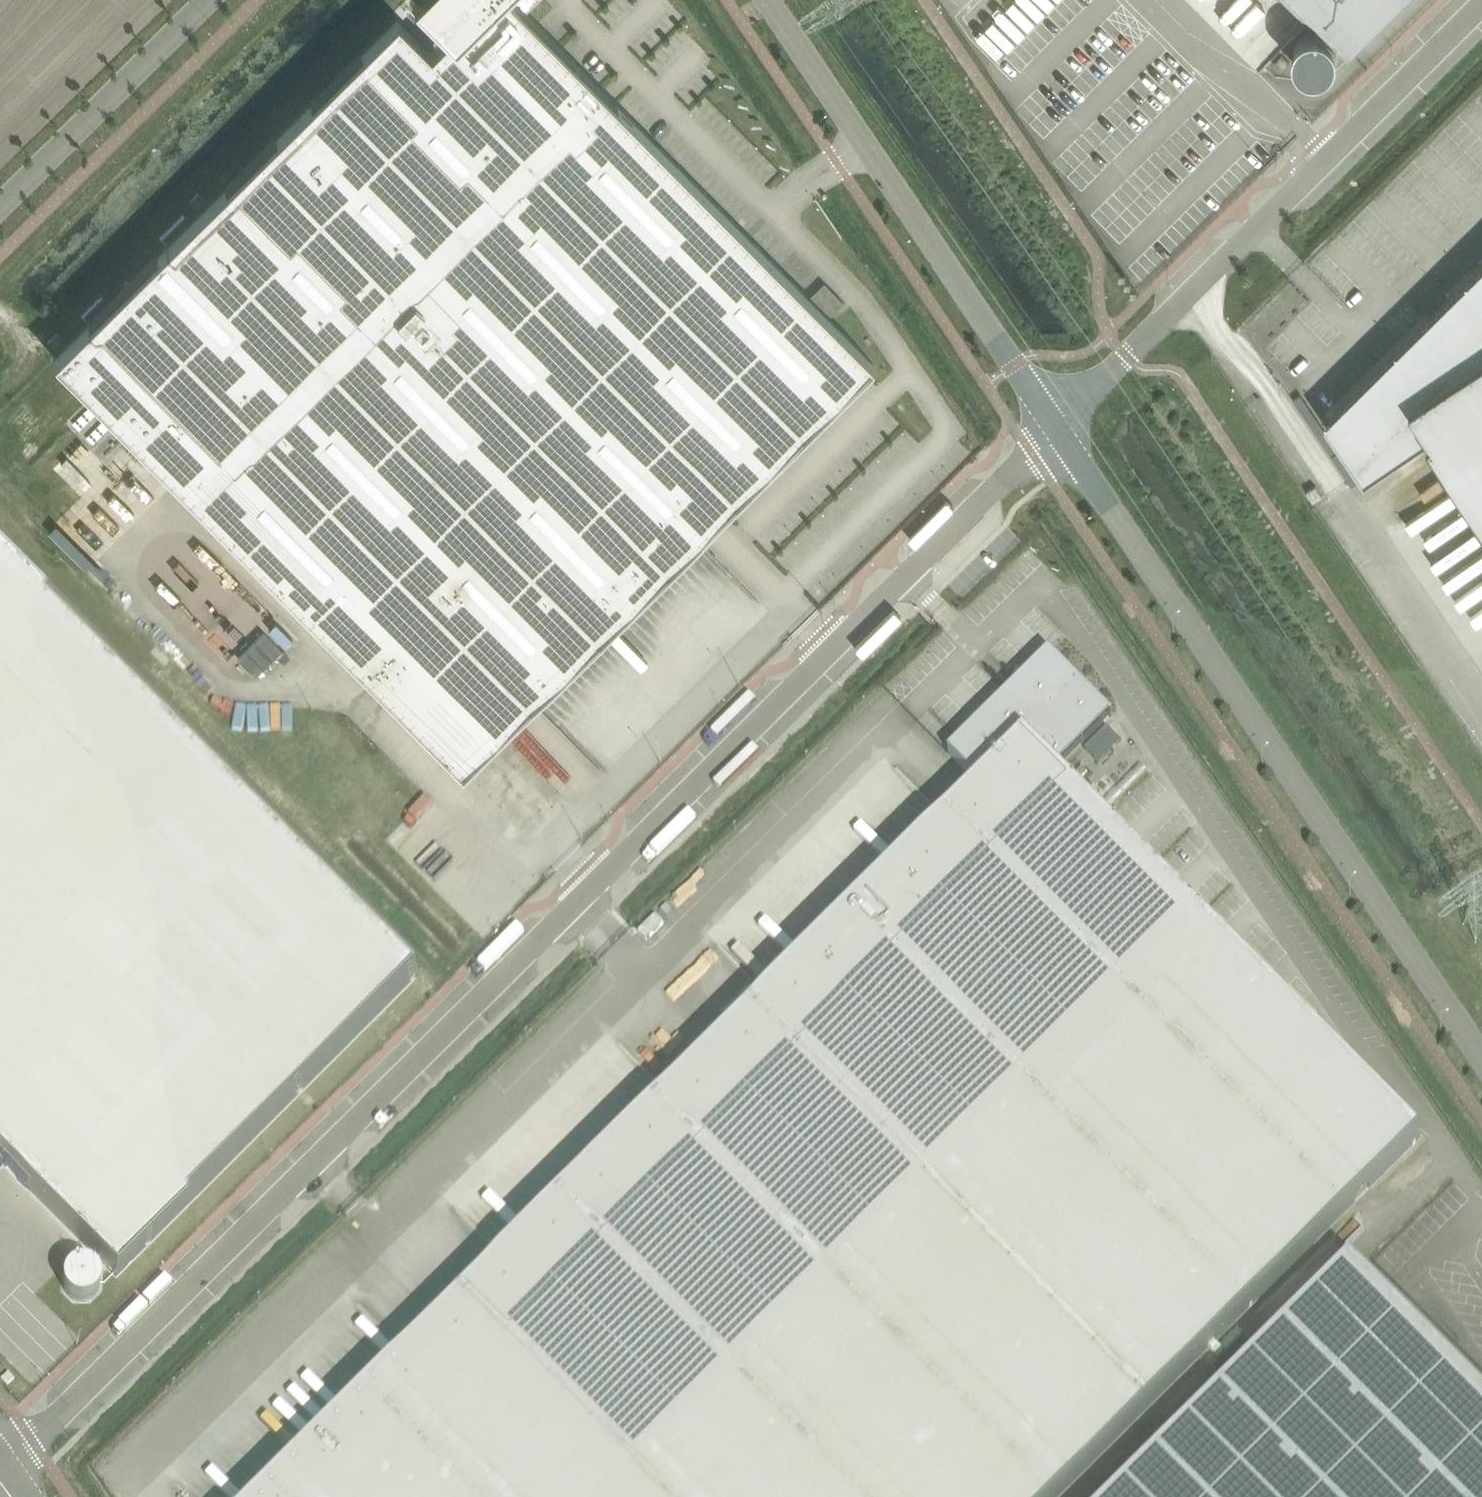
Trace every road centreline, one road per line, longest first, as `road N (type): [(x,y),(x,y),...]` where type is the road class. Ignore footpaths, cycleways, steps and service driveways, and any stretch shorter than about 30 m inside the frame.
road 1 (unclassified): [(1057,430),(9,1453)]
road 2 (unclassified): [(1057,430),(1481,1058)]
road 3 (unclassified): [(1481,10),(1057,430)]
road 4 (unclassified): [(767,0),(1057,430)]
road 5 (unclassified): [(0,208),(210,0)]

